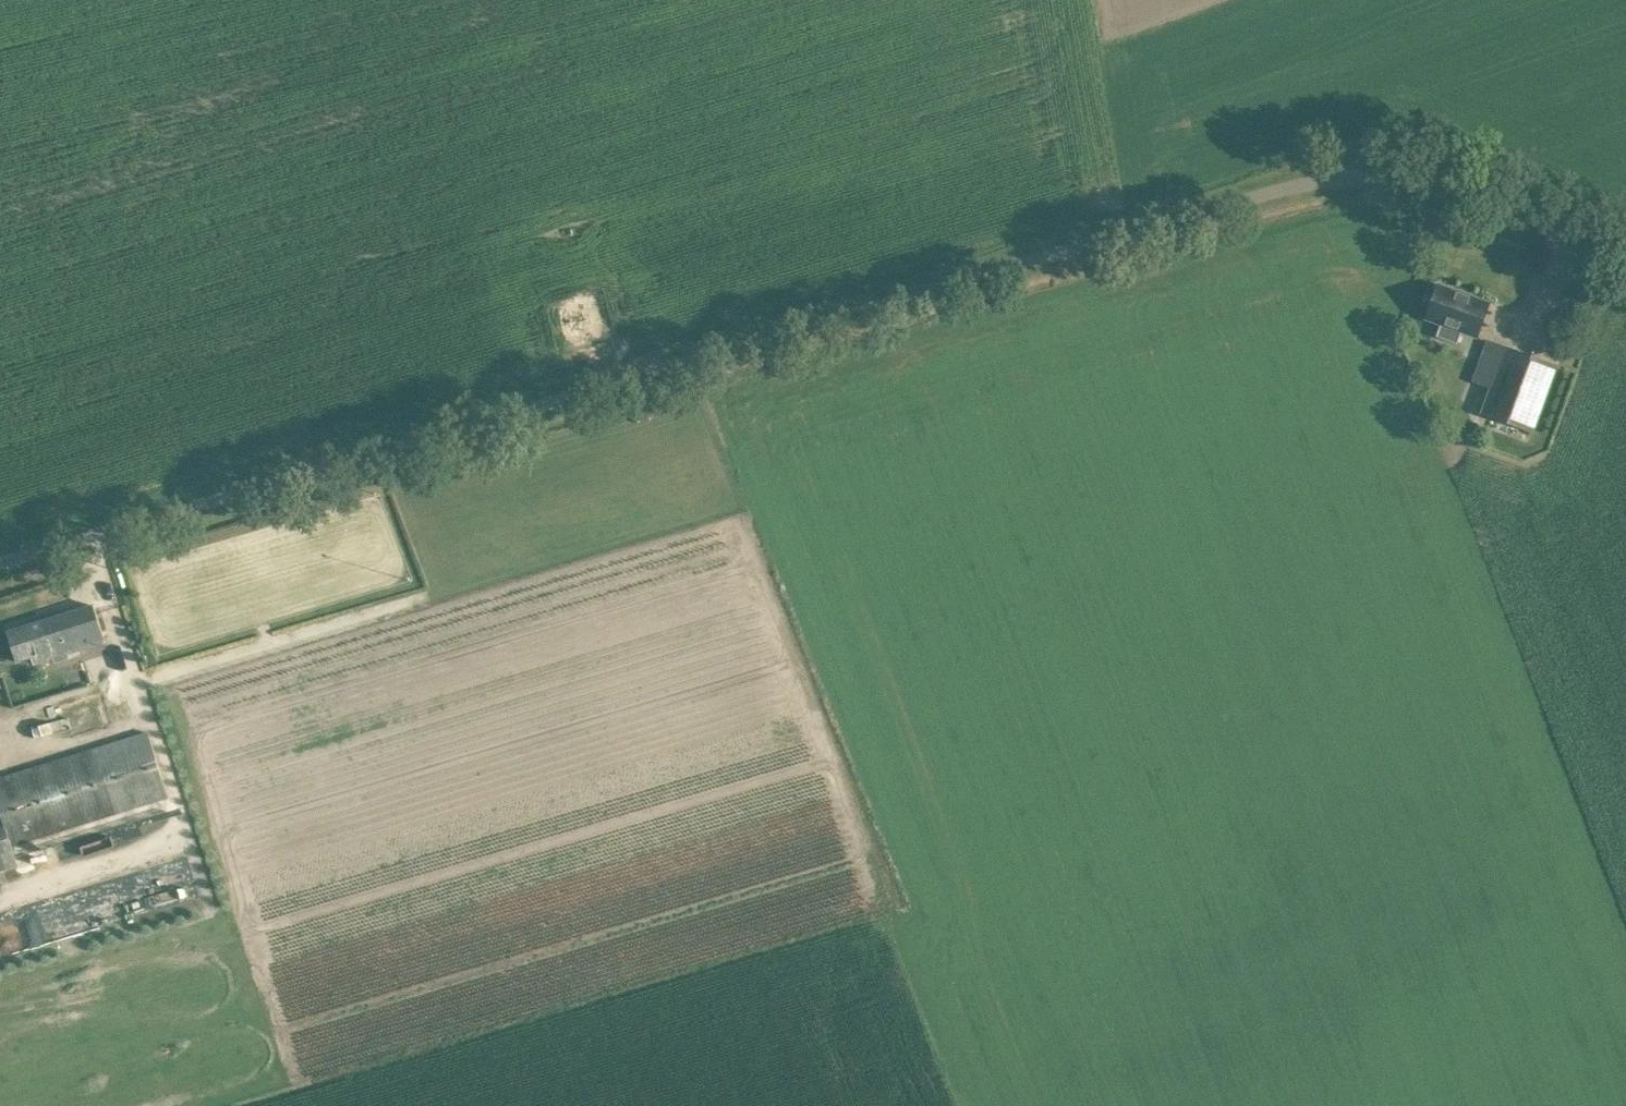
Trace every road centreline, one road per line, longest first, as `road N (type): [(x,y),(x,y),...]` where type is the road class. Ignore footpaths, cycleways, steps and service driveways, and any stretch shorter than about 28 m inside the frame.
road 1 (unclassified): [(0,563),(1240,199),(1325,181),(1402,178),(1496,197),(1625,246)]

